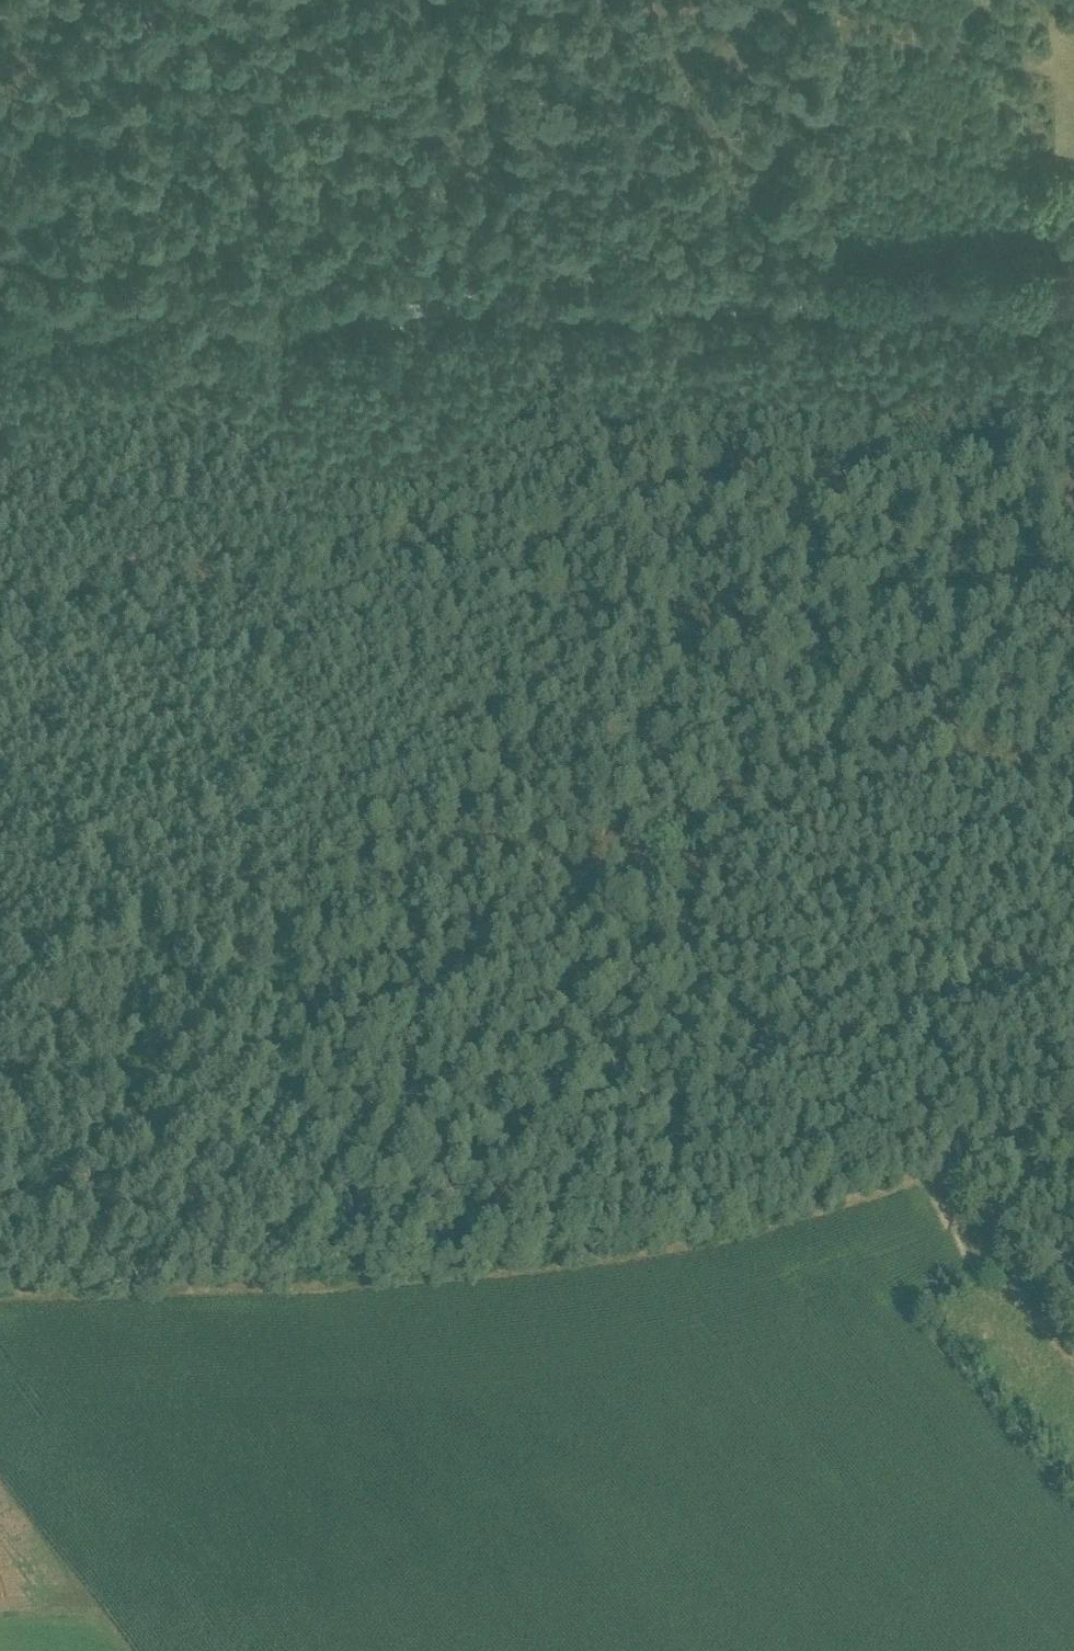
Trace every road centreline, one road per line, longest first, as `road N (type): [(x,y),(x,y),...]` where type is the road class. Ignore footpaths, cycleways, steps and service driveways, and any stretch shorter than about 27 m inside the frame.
road 1 (track): [(0,325),(1073,282)]

